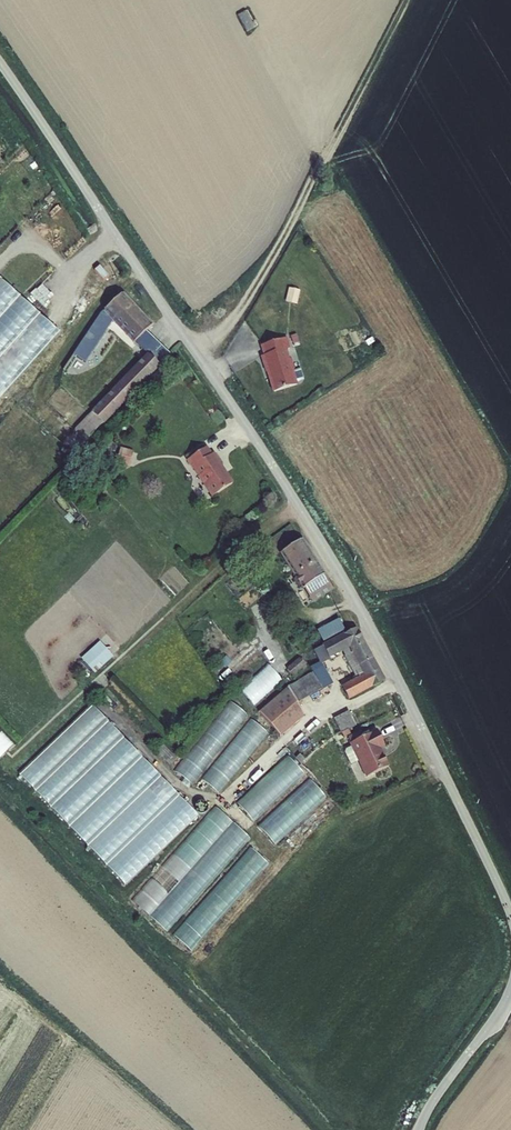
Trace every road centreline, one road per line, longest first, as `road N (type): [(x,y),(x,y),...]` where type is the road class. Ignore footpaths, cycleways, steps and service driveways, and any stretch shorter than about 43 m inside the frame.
road 1 (unclassified): [(510,914),(348,583),(0,61)]
road 2 (track): [(201,359),(260,278),(406,0)]
road 3 (unclassified): [(419,1129),(510,987)]

